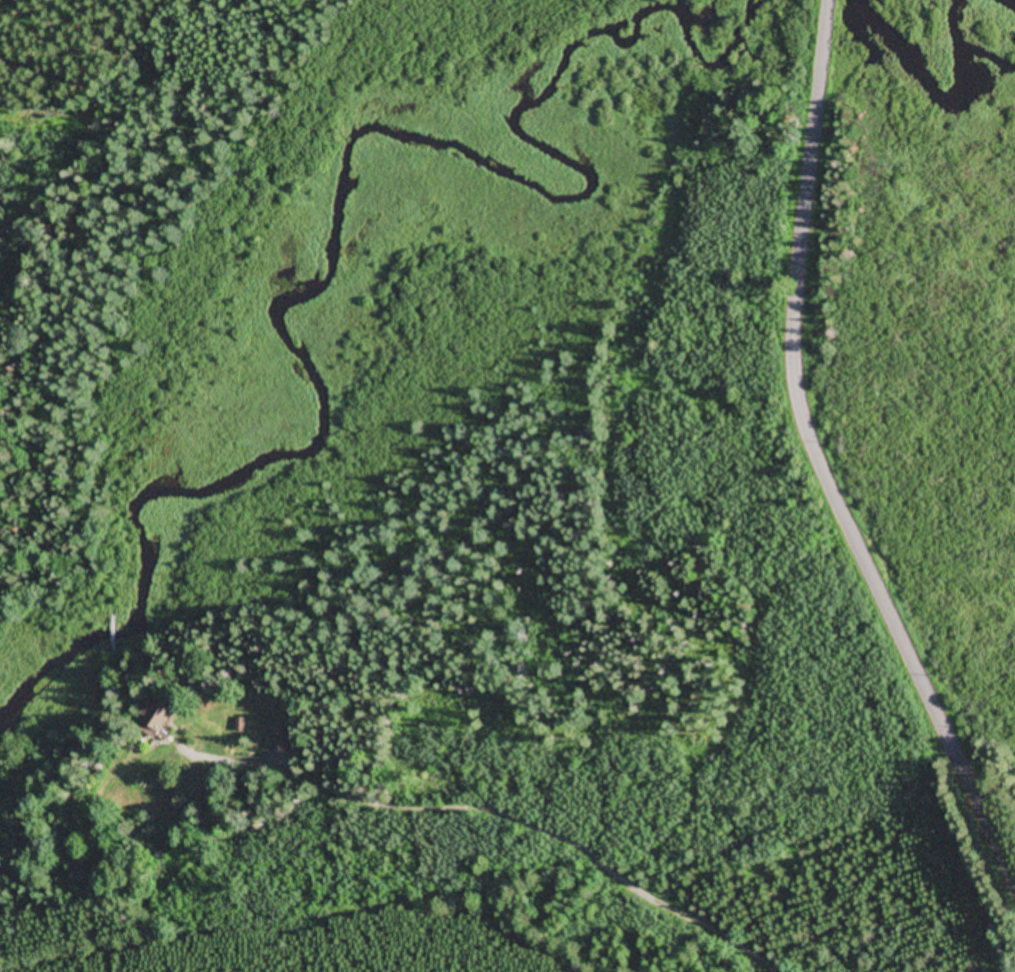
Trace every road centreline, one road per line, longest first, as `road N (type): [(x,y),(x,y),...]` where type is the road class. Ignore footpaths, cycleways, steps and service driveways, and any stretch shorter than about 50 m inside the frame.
road 1 (residential): [(832,0),(795,315),(799,388),(820,457),(1014,881)]

